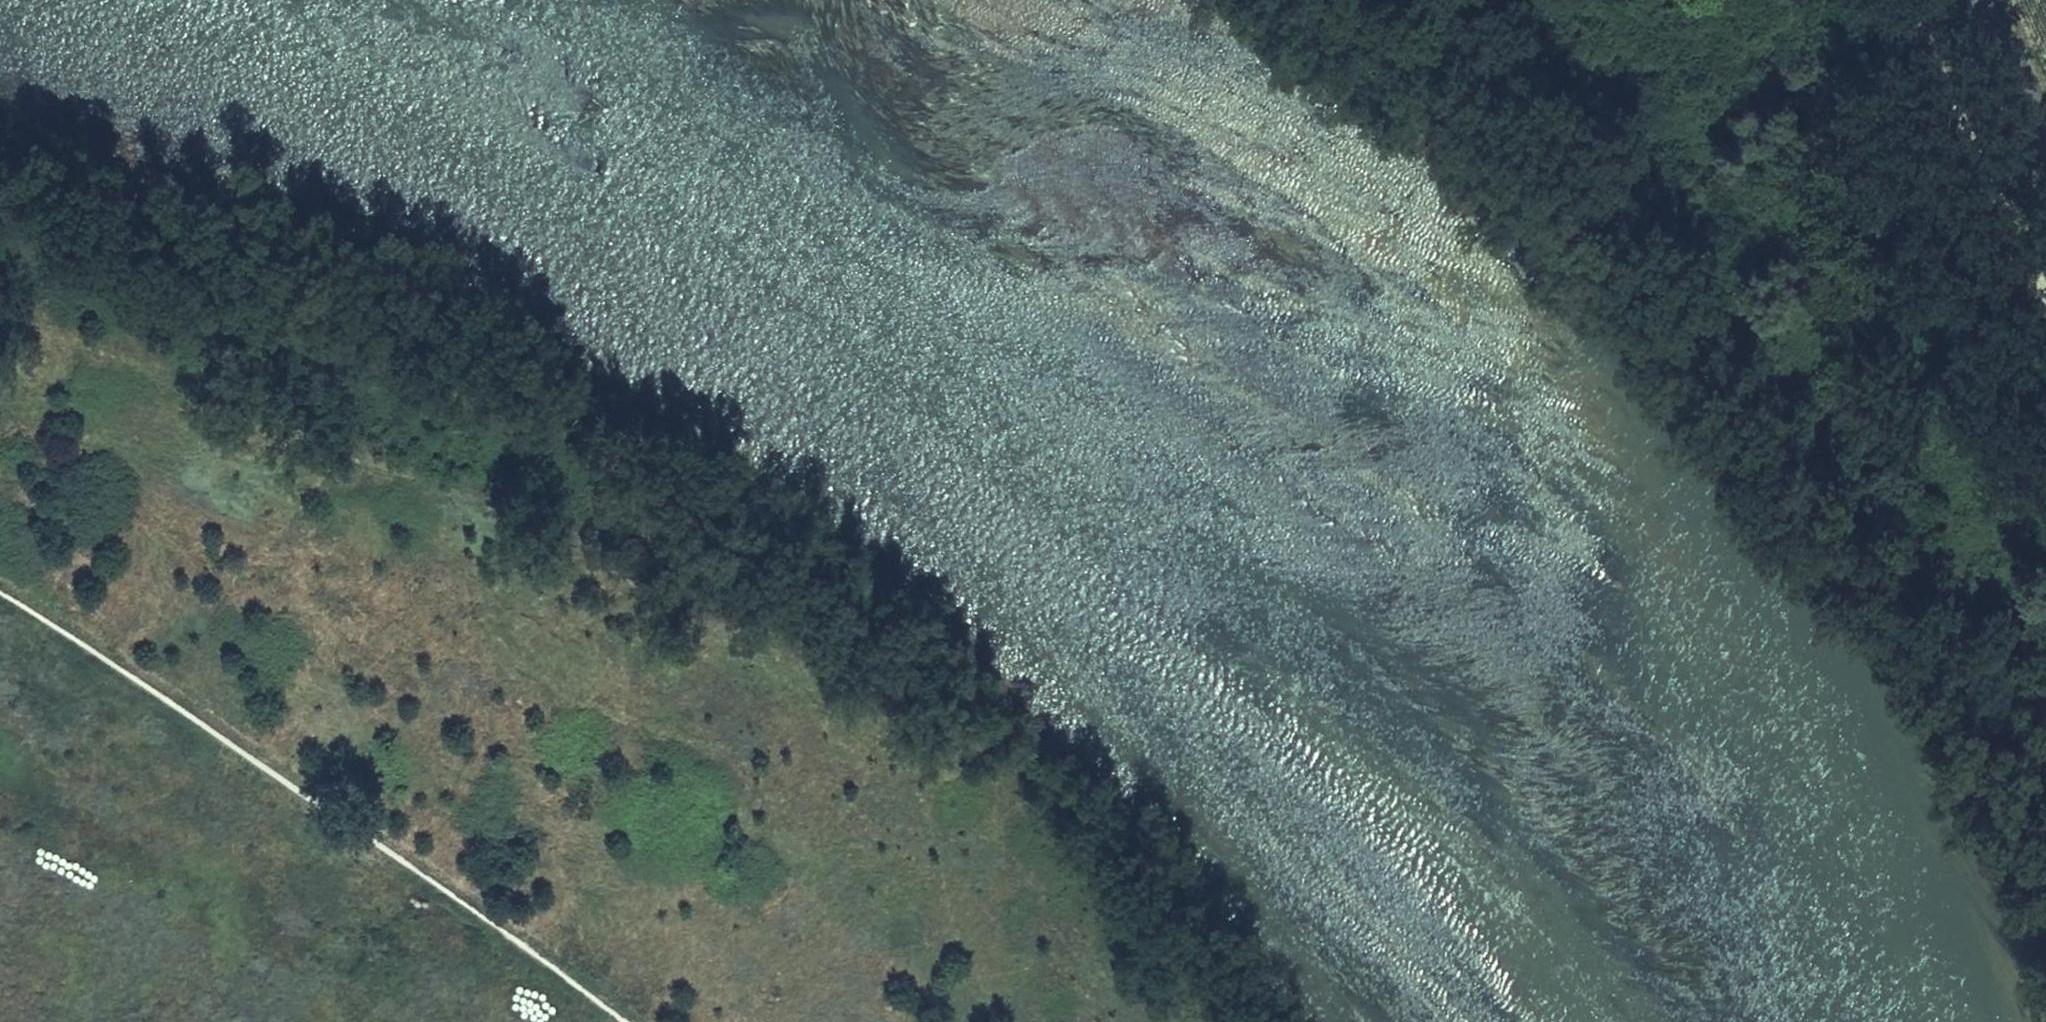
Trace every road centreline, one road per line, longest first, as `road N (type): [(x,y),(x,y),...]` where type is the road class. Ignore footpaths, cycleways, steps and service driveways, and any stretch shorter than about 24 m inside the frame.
road 1 (tertiary): [(2045,138),(1981,0)]

